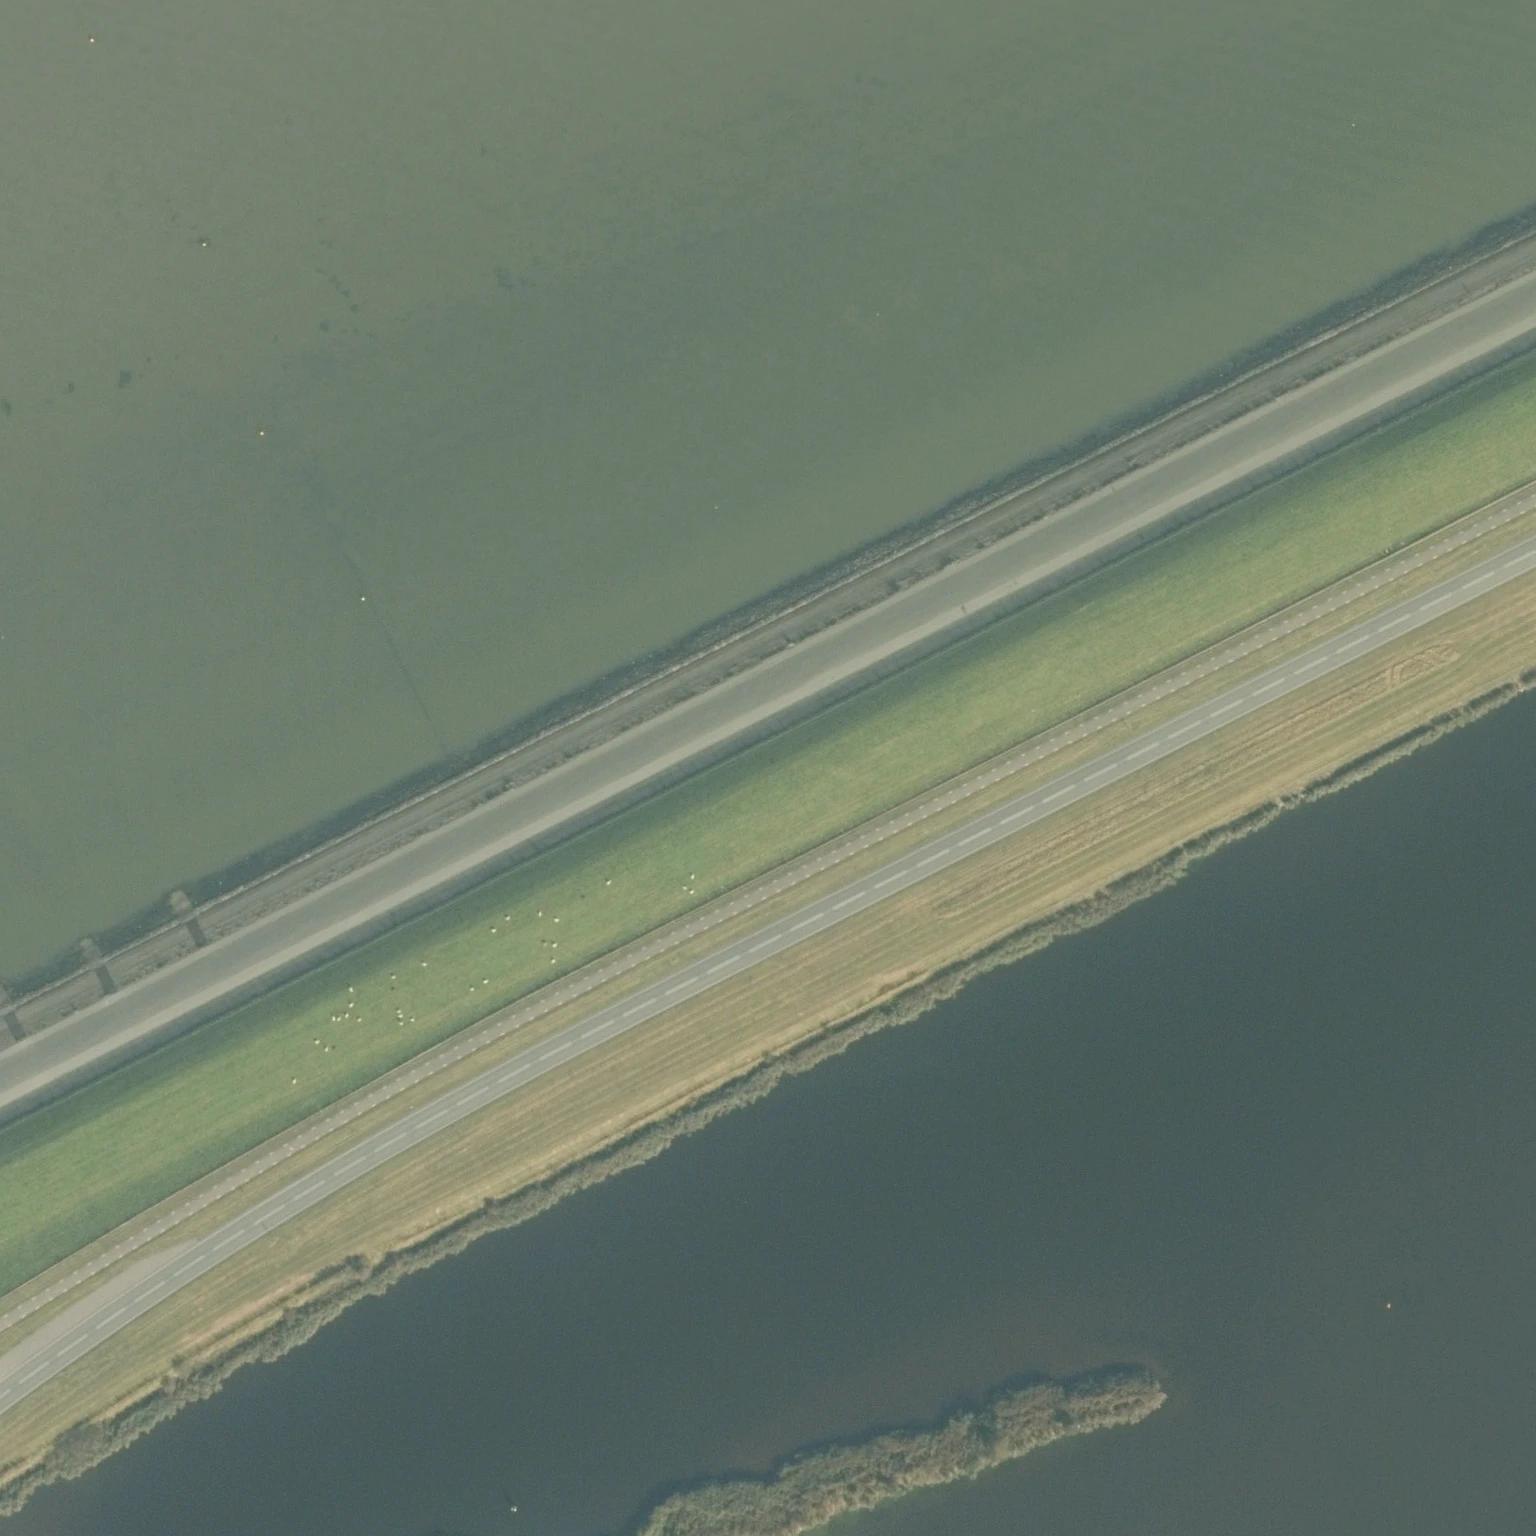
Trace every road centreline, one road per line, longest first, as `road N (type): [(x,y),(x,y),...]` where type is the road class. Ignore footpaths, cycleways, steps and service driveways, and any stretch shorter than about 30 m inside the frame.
road 1 (unclassified): [(0,1324),(483,1036),(1535,498)]
road 2 (trunk): [(1535,549),(572,1044),(166,1279)]
road 3 (trunk): [(0,1396),(166,1279)]

